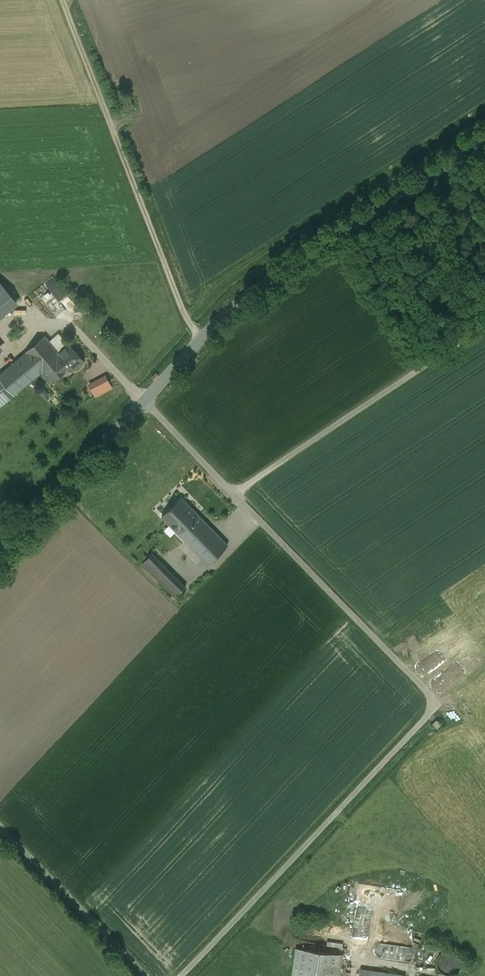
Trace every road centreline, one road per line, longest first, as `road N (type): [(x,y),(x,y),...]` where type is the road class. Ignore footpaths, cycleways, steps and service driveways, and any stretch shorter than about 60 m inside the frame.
road 1 (unclassified): [(0,558),(254,291),(484,140)]
road 2 (track): [(202,341),(177,298),(63,0)]
road 3 (unclassified): [(147,975),(0,827)]

